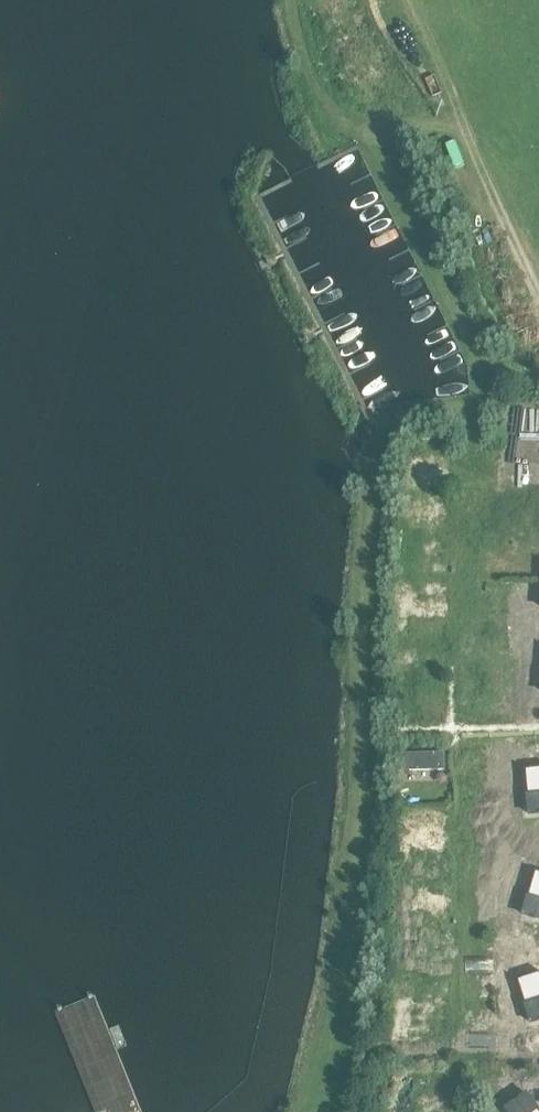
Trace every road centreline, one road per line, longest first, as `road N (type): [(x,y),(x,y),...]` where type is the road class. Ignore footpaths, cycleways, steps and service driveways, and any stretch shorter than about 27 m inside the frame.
road 1 (track): [(538,298),(403,0)]

